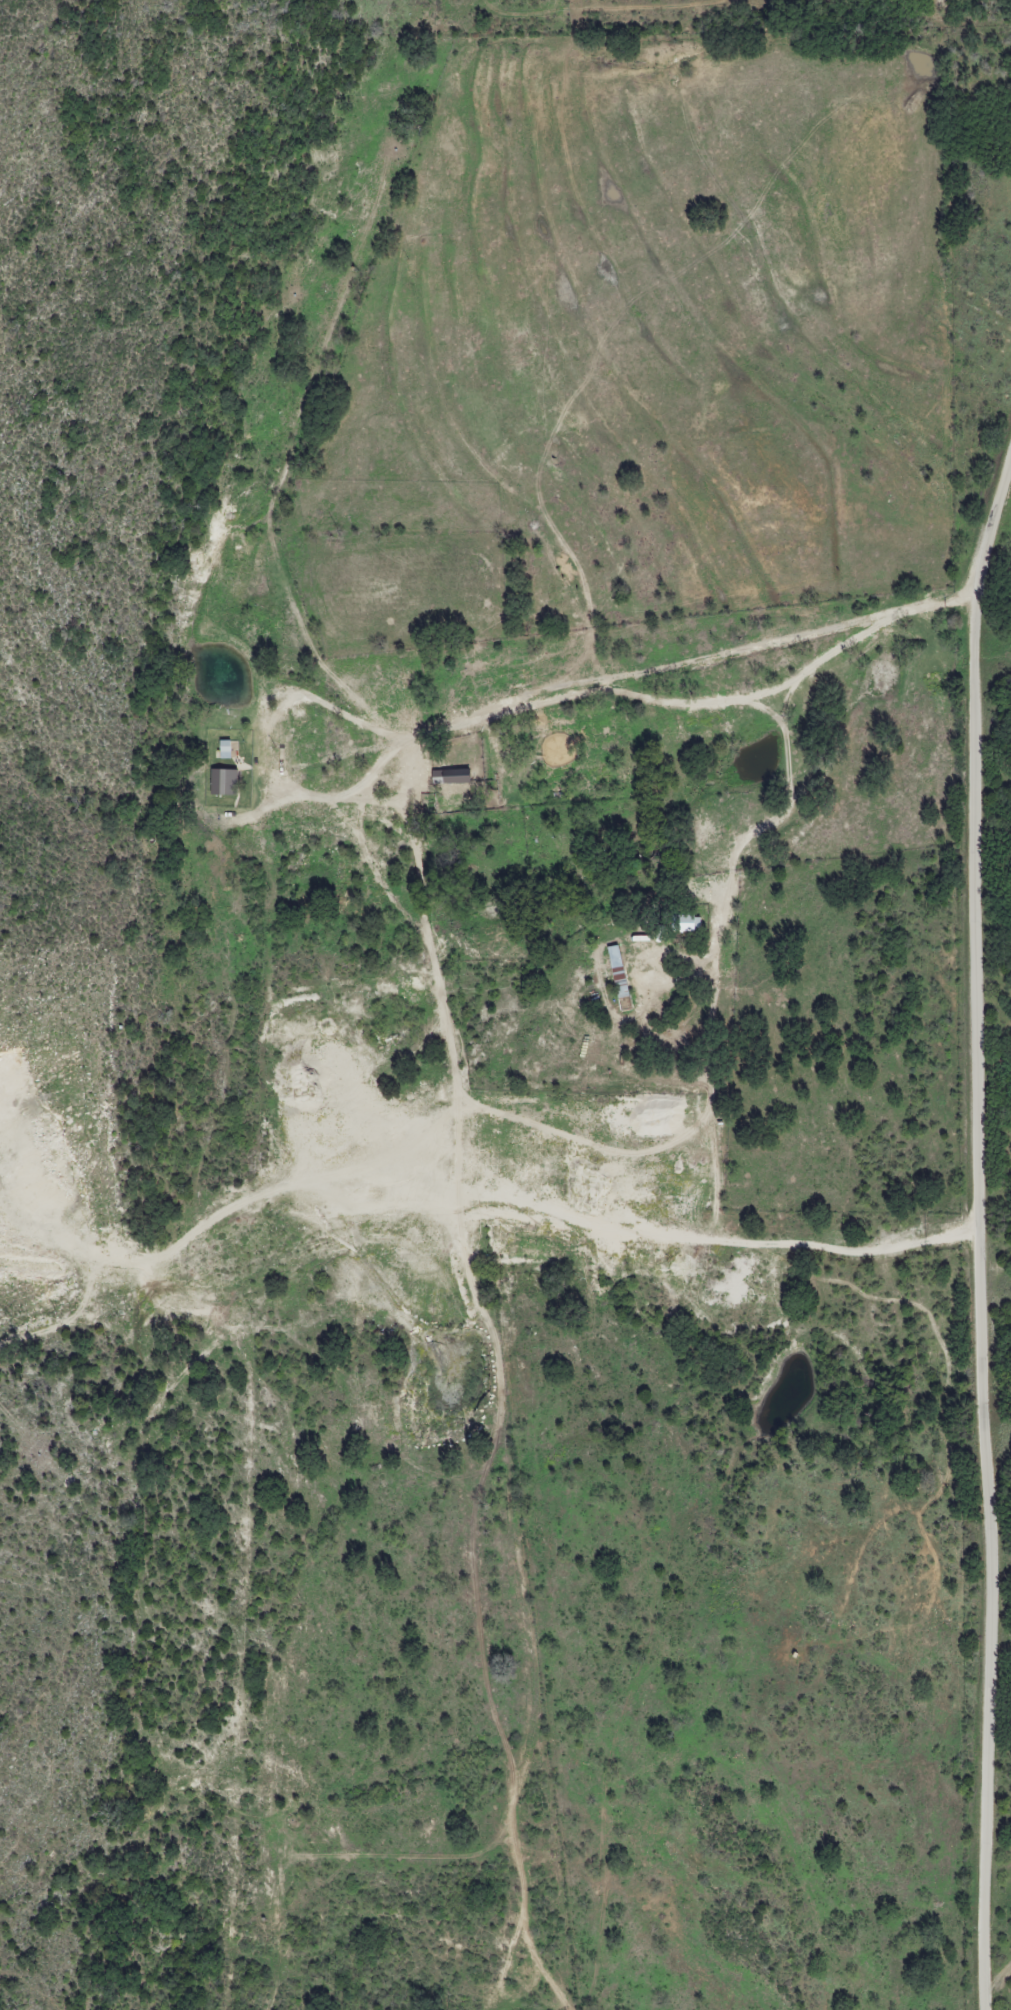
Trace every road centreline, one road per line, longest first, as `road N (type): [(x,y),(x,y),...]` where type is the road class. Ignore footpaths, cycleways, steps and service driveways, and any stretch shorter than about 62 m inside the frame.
road 1 (residential): [(984,2009),(991,1538),(979,1250),(974,664),(984,549),(1010,455)]
road 2 (track): [(0,1337),(234,1217),(416,1149),(457,1076),(406,796),(415,756),(441,722),(903,613),(976,608)]

